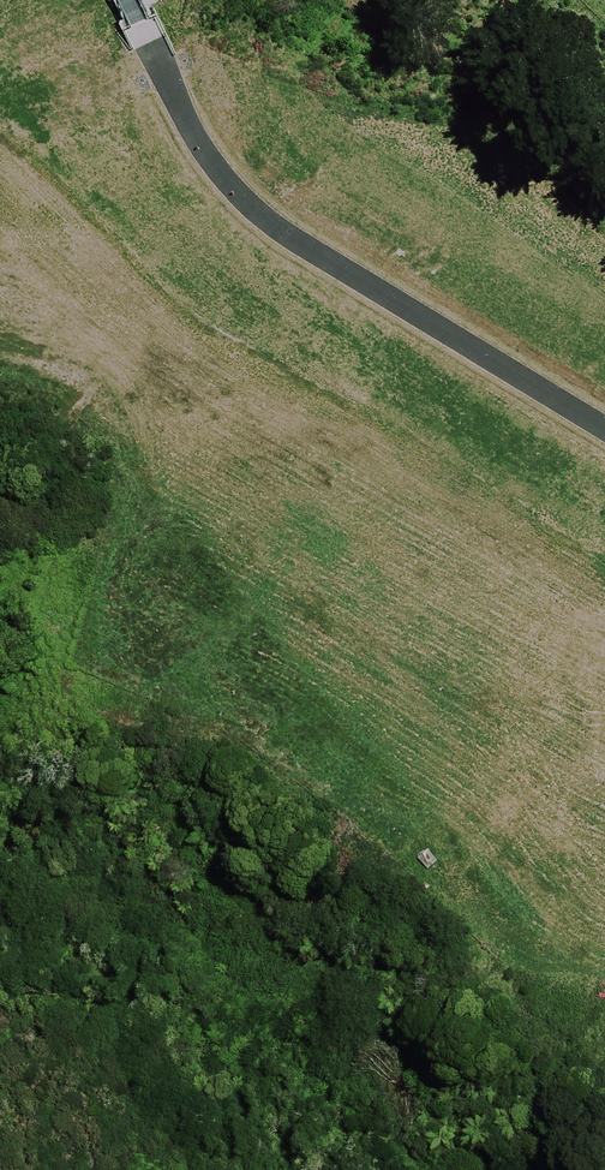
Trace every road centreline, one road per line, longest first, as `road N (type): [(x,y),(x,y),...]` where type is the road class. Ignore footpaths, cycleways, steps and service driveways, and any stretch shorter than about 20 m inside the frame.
road 1 (primary): [(0,163),(118,381),(190,484),(296,583)]
road 2 (primary): [(296,583),(332,537),(380,506),(437,492),(494,497),(547,521),(589,560),(604,590)]
road 3 (primary): [(431,839),(375,823),(329,791),(295,746),(277,692),(278,636),(296,583)]
road 4 (primary): [(431,839),(428,959),(399,1137),(380,1169)]
road 5 (primary): [(604,742),(586,776),(542,814),(489,835),(431,839)]

